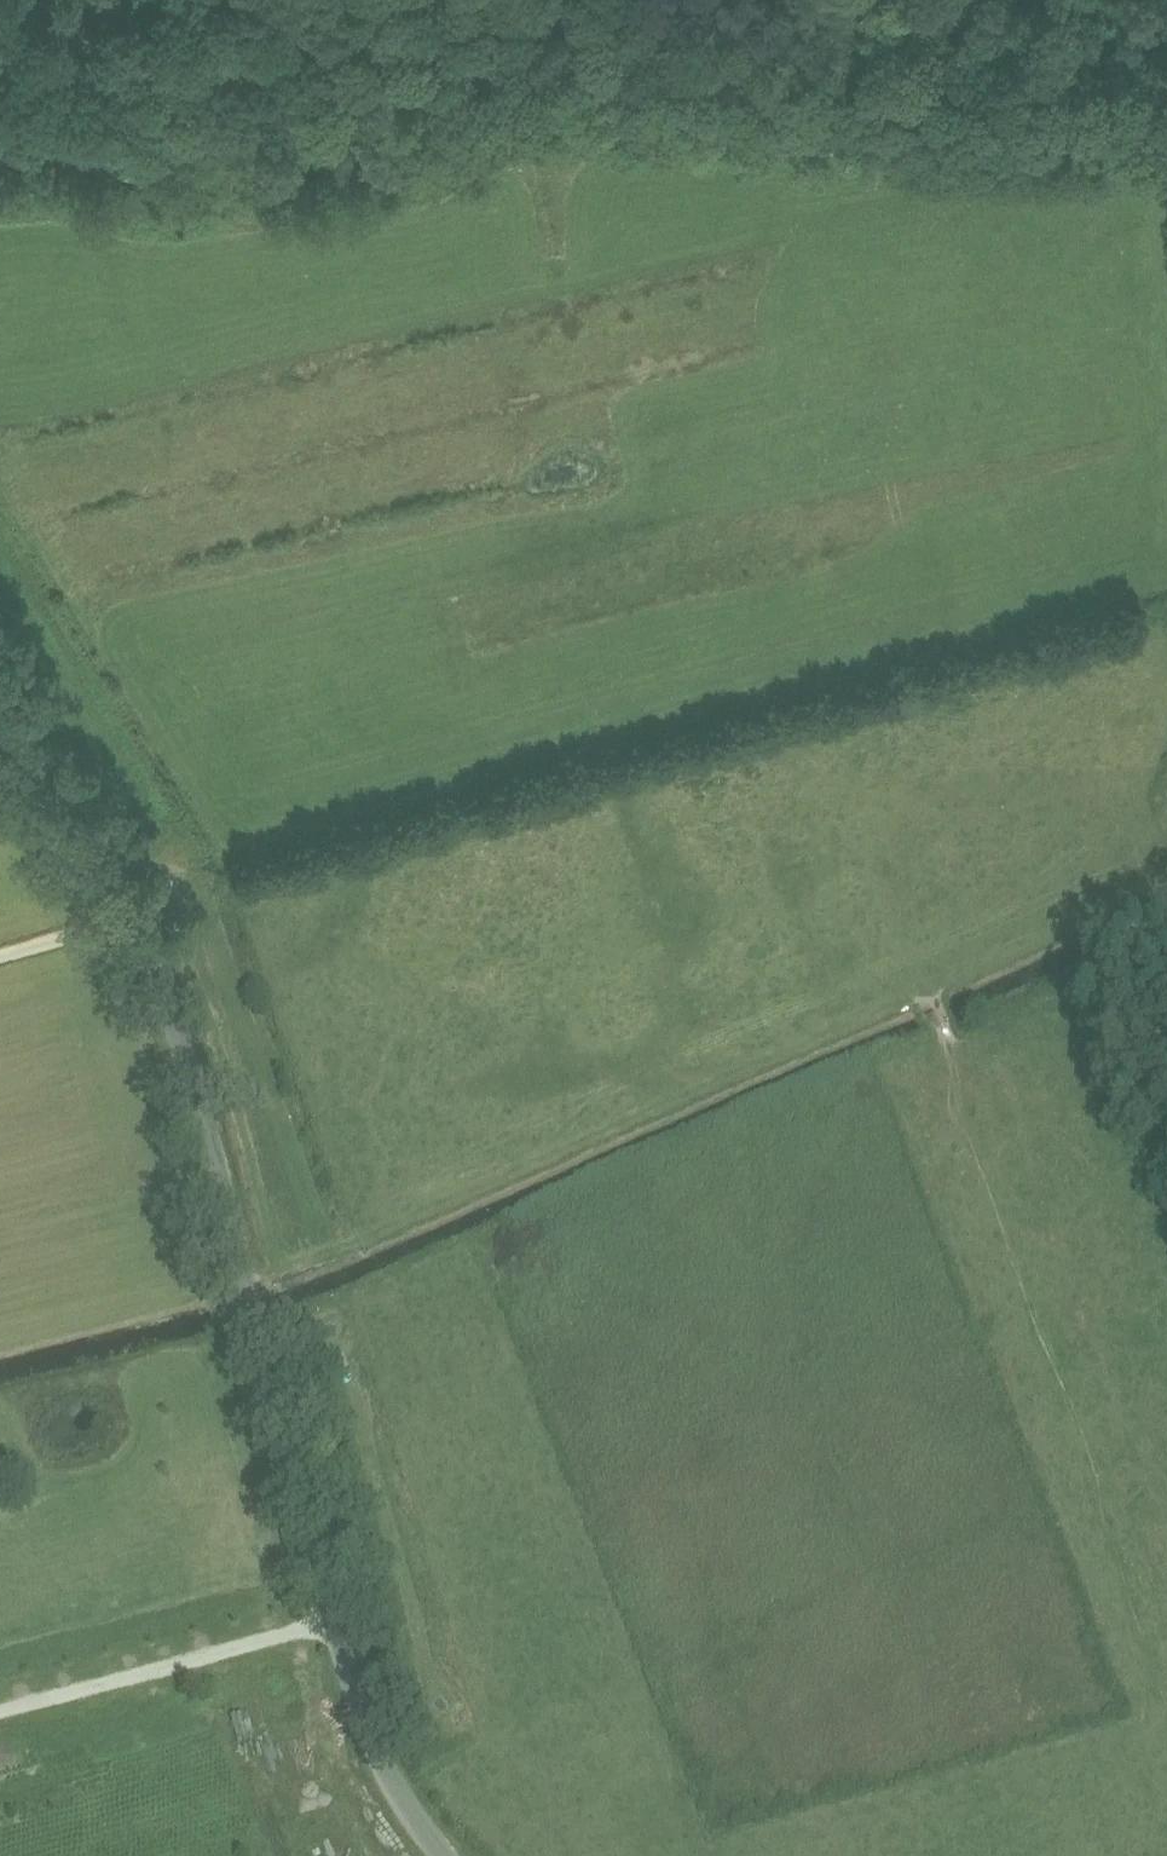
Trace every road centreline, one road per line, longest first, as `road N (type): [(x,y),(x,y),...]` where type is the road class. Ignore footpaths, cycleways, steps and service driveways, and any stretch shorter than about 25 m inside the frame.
road 1 (tertiary): [(444,1855),(380,1769),(349,1698),(200,1117),(111,913)]
road 2 (tertiary): [(111,913),(0,718)]

